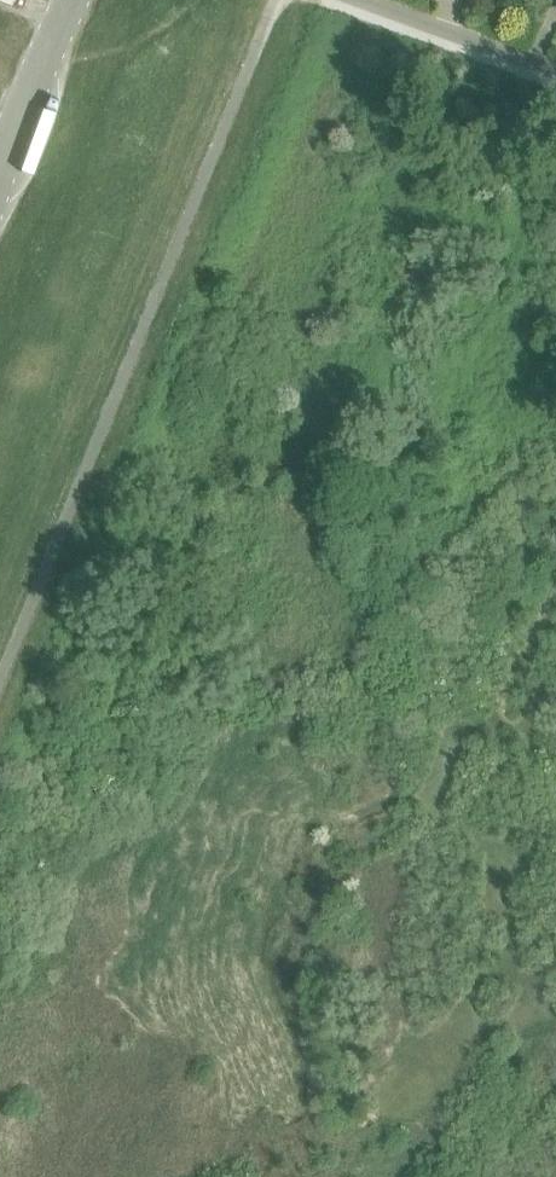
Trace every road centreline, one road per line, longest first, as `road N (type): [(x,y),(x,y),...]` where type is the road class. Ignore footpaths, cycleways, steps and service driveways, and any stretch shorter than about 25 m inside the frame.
road 1 (unclassified): [(555,64),(372,0)]
road 2 (unclassified): [(74,0),(29,87),(0,171)]

